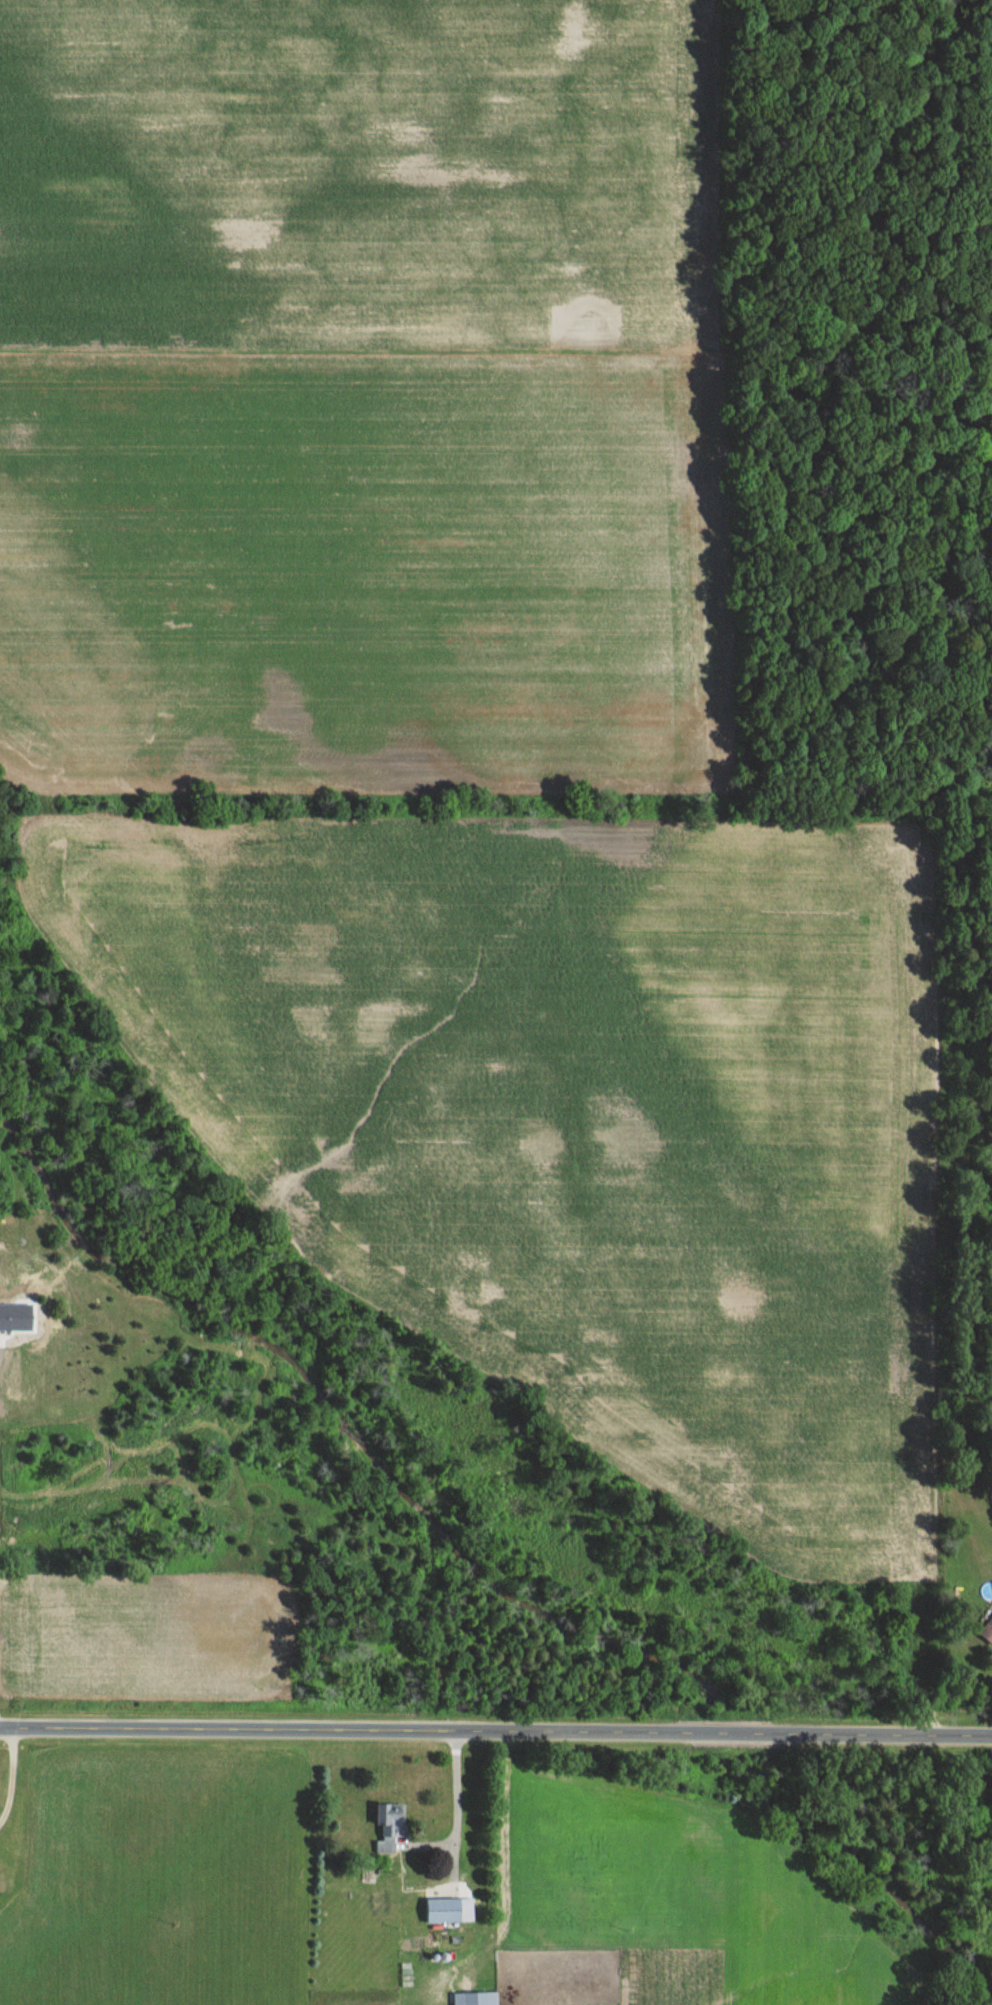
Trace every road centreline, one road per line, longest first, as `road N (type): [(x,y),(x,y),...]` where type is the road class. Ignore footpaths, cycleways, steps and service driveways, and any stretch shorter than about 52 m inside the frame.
road 1 (tertiary): [(991,1734),(0,1728)]

